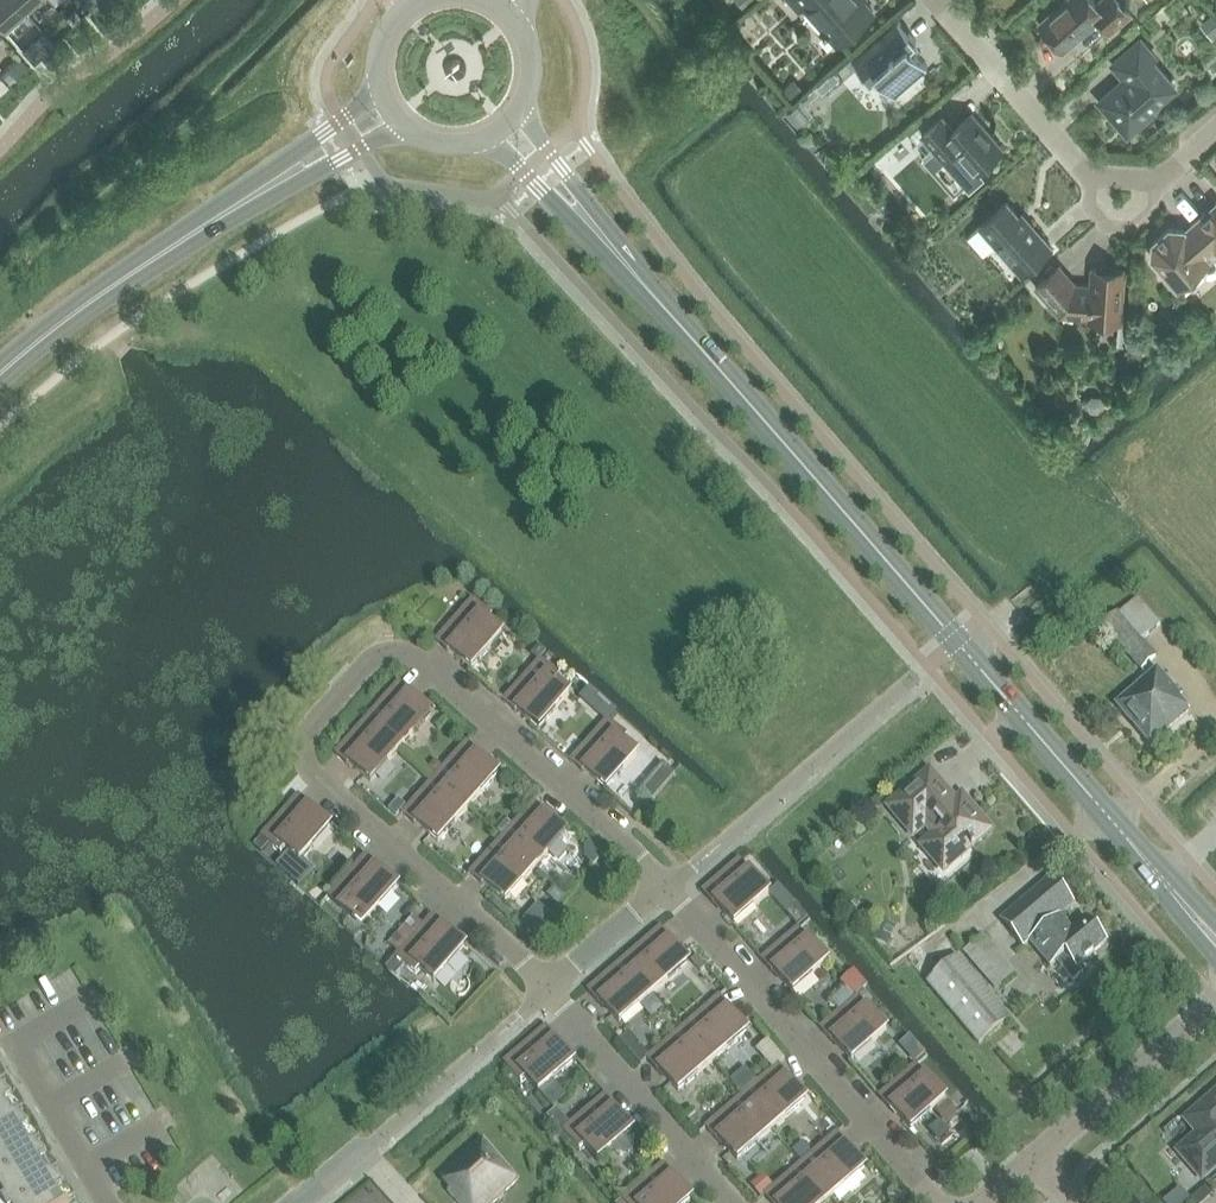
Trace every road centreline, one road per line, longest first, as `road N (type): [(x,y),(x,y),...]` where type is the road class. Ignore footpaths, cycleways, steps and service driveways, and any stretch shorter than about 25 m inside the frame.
road 1 (tertiary): [(1215,940),(637,274)]
road 2 (residential): [(665,890),(450,681),(410,652),(371,662),(312,735),(325,797),(551,997)]
road 3 (residential): [(936,1202),(665,890)]
road 4 (residential): [(949,0),(1098,182),(1154,186),(1215,129)]
road 5 (secondary): [(377,93),(145,266)]
road 6 (secondary): [(145,266),(398,129)]
road 7 (residential): [(551,997),(728,1202)]
road 8 (residential): [(1036,1159),(1215,1004)]
road 9 (tertiary): [(637,274),(628,251),(521,111)]
road 10 (tertiary): [(488,142),(612,264),(637,274)]
road 11 (secondary): [(0,378),(145,266)]
road 12 (residential): [(115,1202),(22,1045)]
road 13 (residential): [(551,997),(665,890)]

